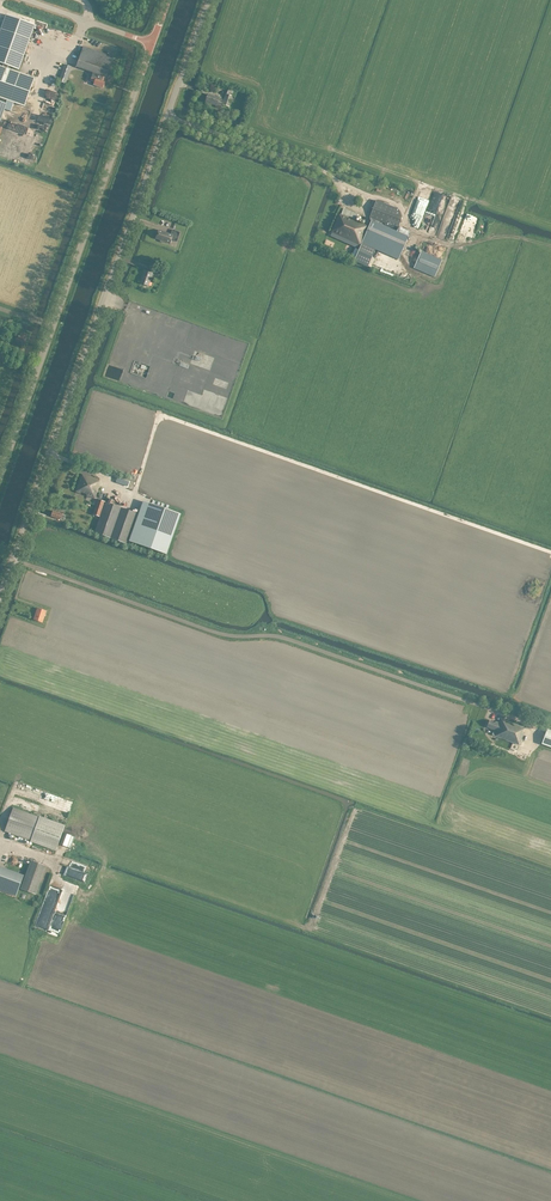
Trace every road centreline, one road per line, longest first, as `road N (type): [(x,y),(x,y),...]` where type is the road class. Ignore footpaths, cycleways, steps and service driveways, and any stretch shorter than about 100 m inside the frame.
road 1 (unclassified): [(0,596),(209,0)]
road 2 (track): [(550,552),(160,413),(132,497),(50,452)]
road 3 (tertiary): [(0,474),(154,43)]
road 4 (unclassified): [(154,43),(29,0)]

